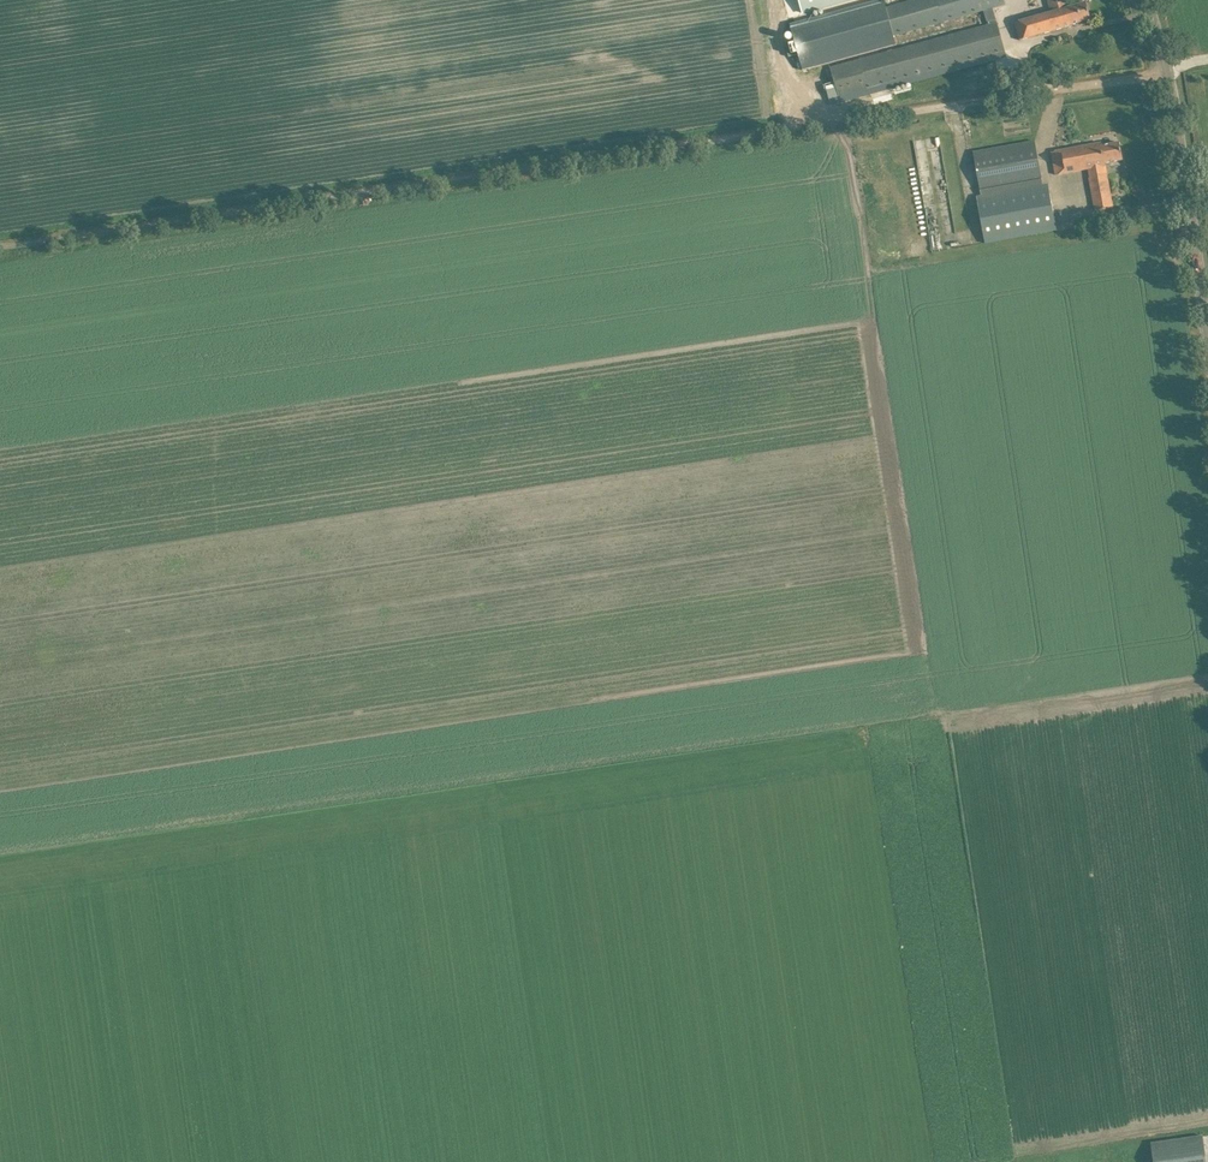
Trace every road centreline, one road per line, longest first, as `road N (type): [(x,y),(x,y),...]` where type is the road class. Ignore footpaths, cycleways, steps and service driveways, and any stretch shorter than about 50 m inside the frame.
road 1 (track): [(1169,74),(0,247)]
road 2 (tertiary): [(1207,326),(1169,74),(1146,0)]

